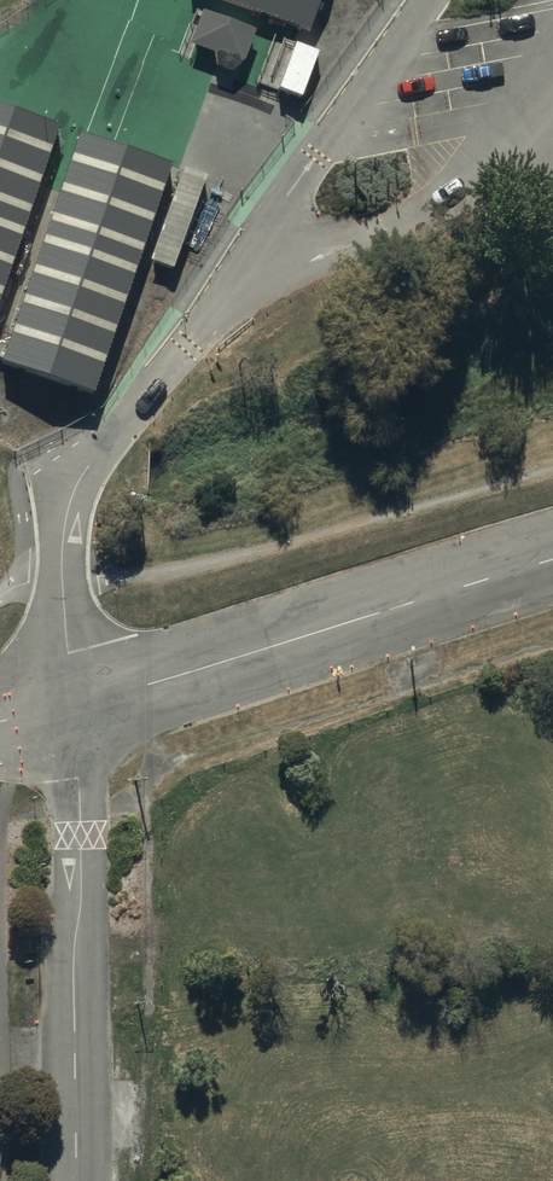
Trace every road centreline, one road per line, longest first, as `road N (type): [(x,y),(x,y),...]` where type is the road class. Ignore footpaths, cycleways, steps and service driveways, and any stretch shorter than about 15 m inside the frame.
road 1 (residential): [(75,704),(552,560)]
road 2 (residential): [(75,704),(82,1180)]

